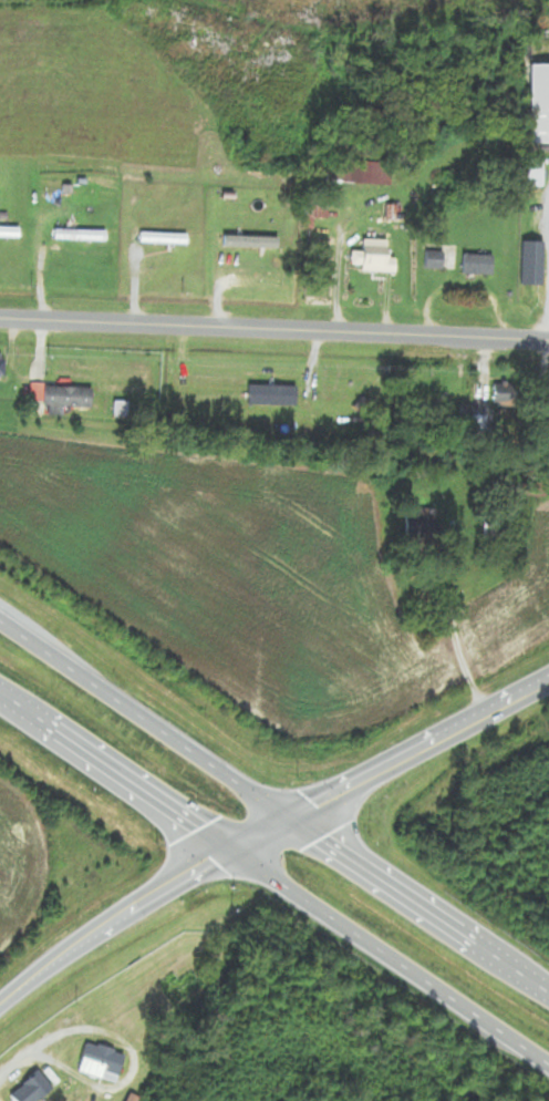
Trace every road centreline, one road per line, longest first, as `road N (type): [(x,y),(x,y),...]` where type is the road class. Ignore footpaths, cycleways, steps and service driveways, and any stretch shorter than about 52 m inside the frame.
road 1 (residential): [(548,340),(0,320)]
road 2 (trunk): [(226,850),(548,1065)]
road 3 (trunk): [(278,819),(0,625)]
road 4 (trunk): [(548,994),(278,819)]
road 5 (secondary): [(278,819),(548,678)]
road 6 (primary): [(0,1007),(90,935),(226,850)]
road 7 (trunk): [(0,694),(226,850)]

